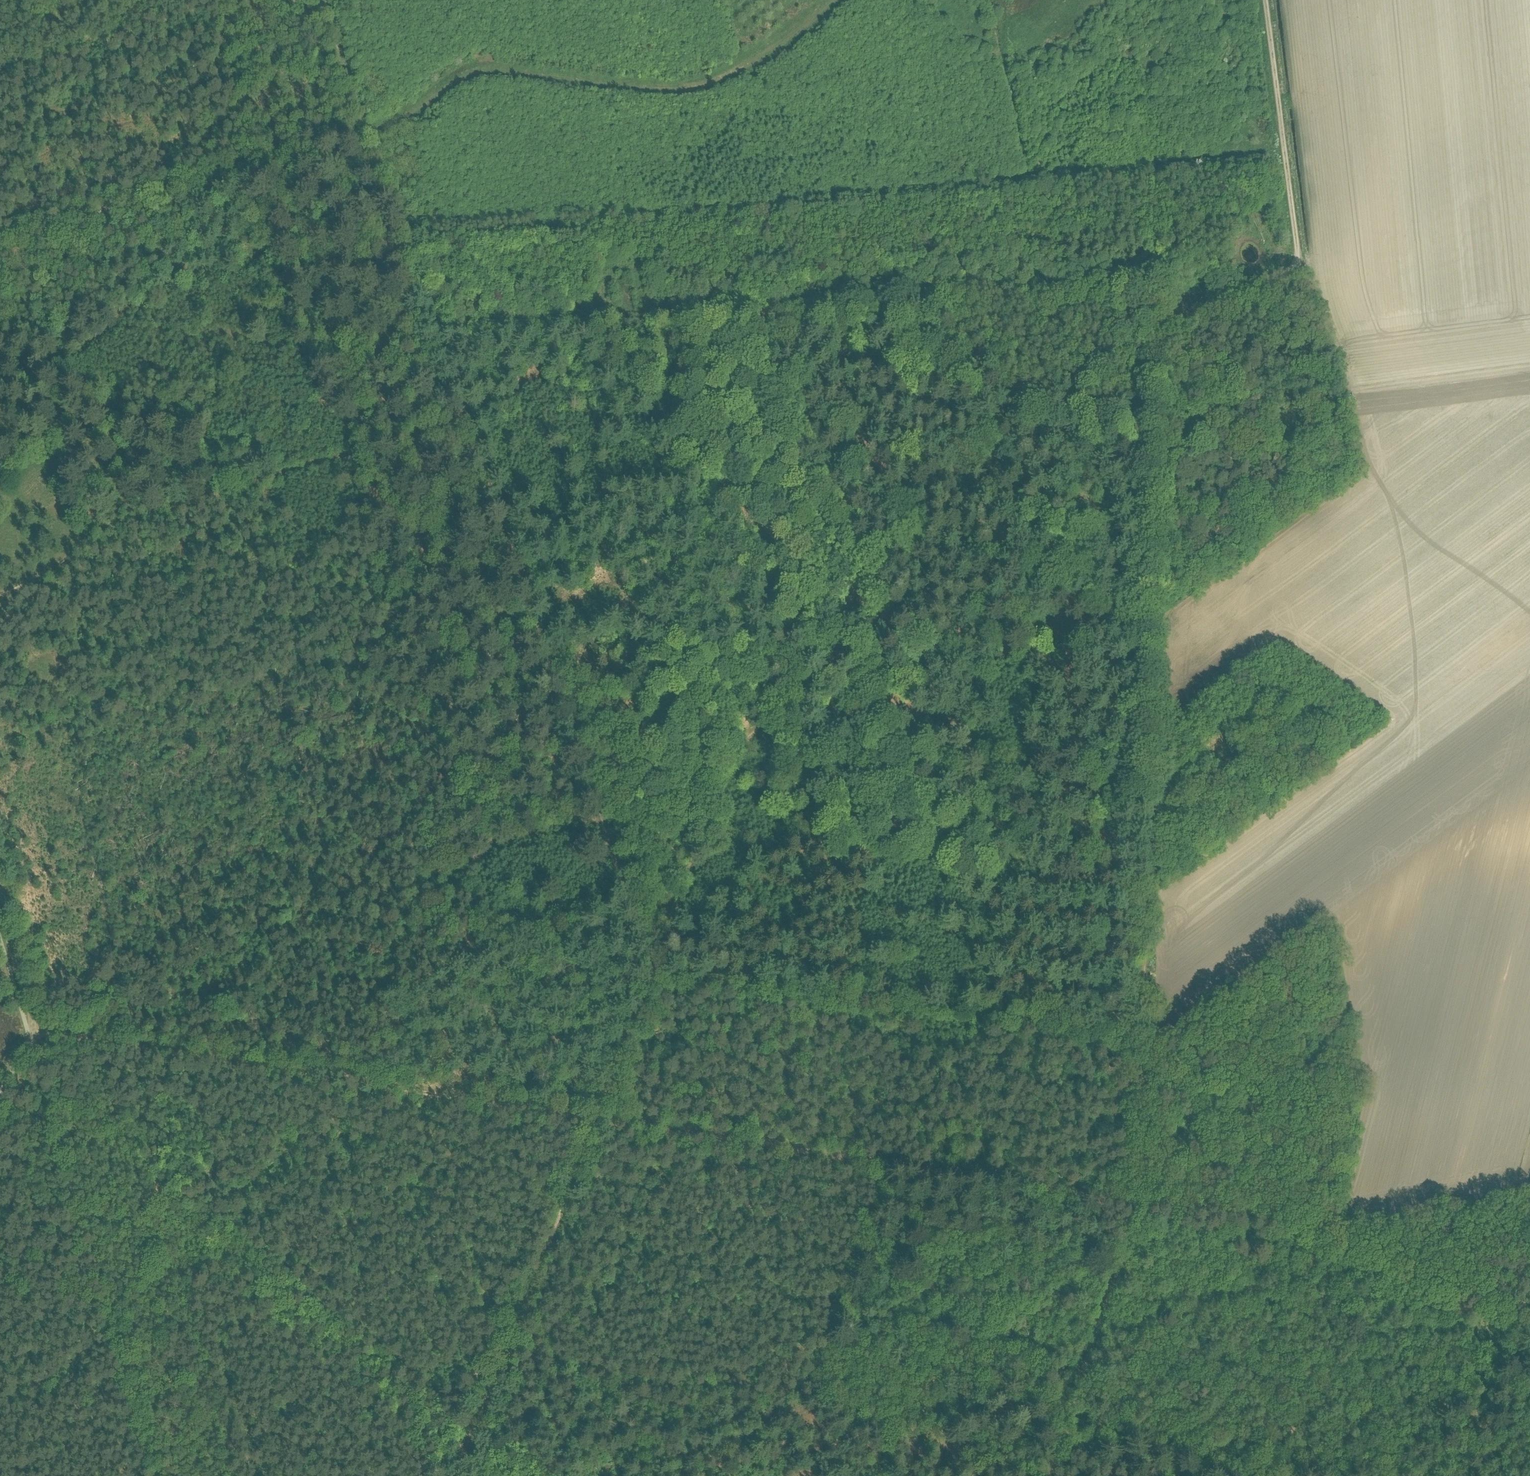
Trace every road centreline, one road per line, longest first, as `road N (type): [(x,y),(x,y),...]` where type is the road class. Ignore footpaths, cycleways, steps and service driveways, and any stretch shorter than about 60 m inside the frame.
road 1 (track): [(1164,349),(1109,406),(1072,519),(1014,590),(886,680),(748,736),(710,812),(654,967)]
road 2 (track): [(436,335),(1150,284),(1164,294),(1164,349)]
road 3 (track): [(1164,349),(1143,1032)]
road 4 (track): [(654,967),(465,419)]
road 5 (track): [(34,1032),(599,1121)]
road 6 (track): [(599,1121),(1136,1205)]
road 7 (track): [(465,419),(120,525),(53,571),(0,594)]
road 8 (unclassified): [(1164,333),(1294,268),(1266,0)]
road 9 (track): [(0,241),(365,130)]
road 10 (track): [(599,1121),(473,1435)]
road 11 (track): [(465,419),(365,130)]
road 12 (track): [(1136,1205),(1049,1475)]
road 13 (track): [(0,908),(34,1032),(0,1097)]
road 14 (track): [(654,967),(599,1121)]
road 15 (track): [(1143,1032),(1137,1193)]
road 16 (track): [(323,0),(365,130)]

